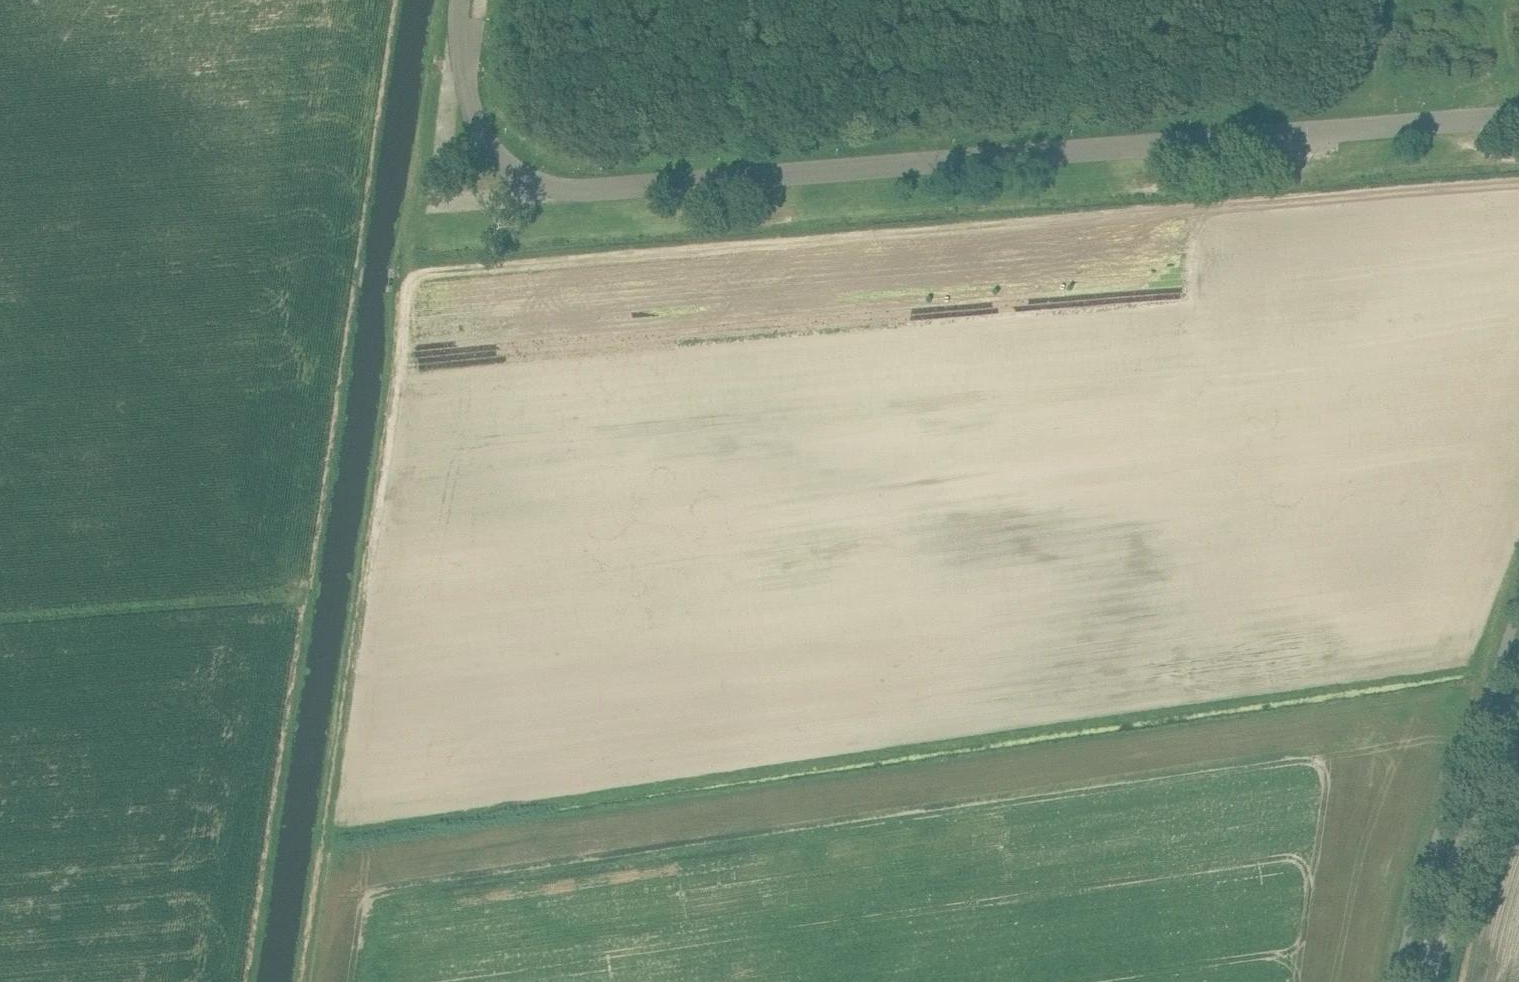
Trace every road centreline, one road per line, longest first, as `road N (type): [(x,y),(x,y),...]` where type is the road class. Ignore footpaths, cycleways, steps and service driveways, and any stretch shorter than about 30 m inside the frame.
road 1 (secondary): [(1428,981),(1450,887),(1518,695)]

